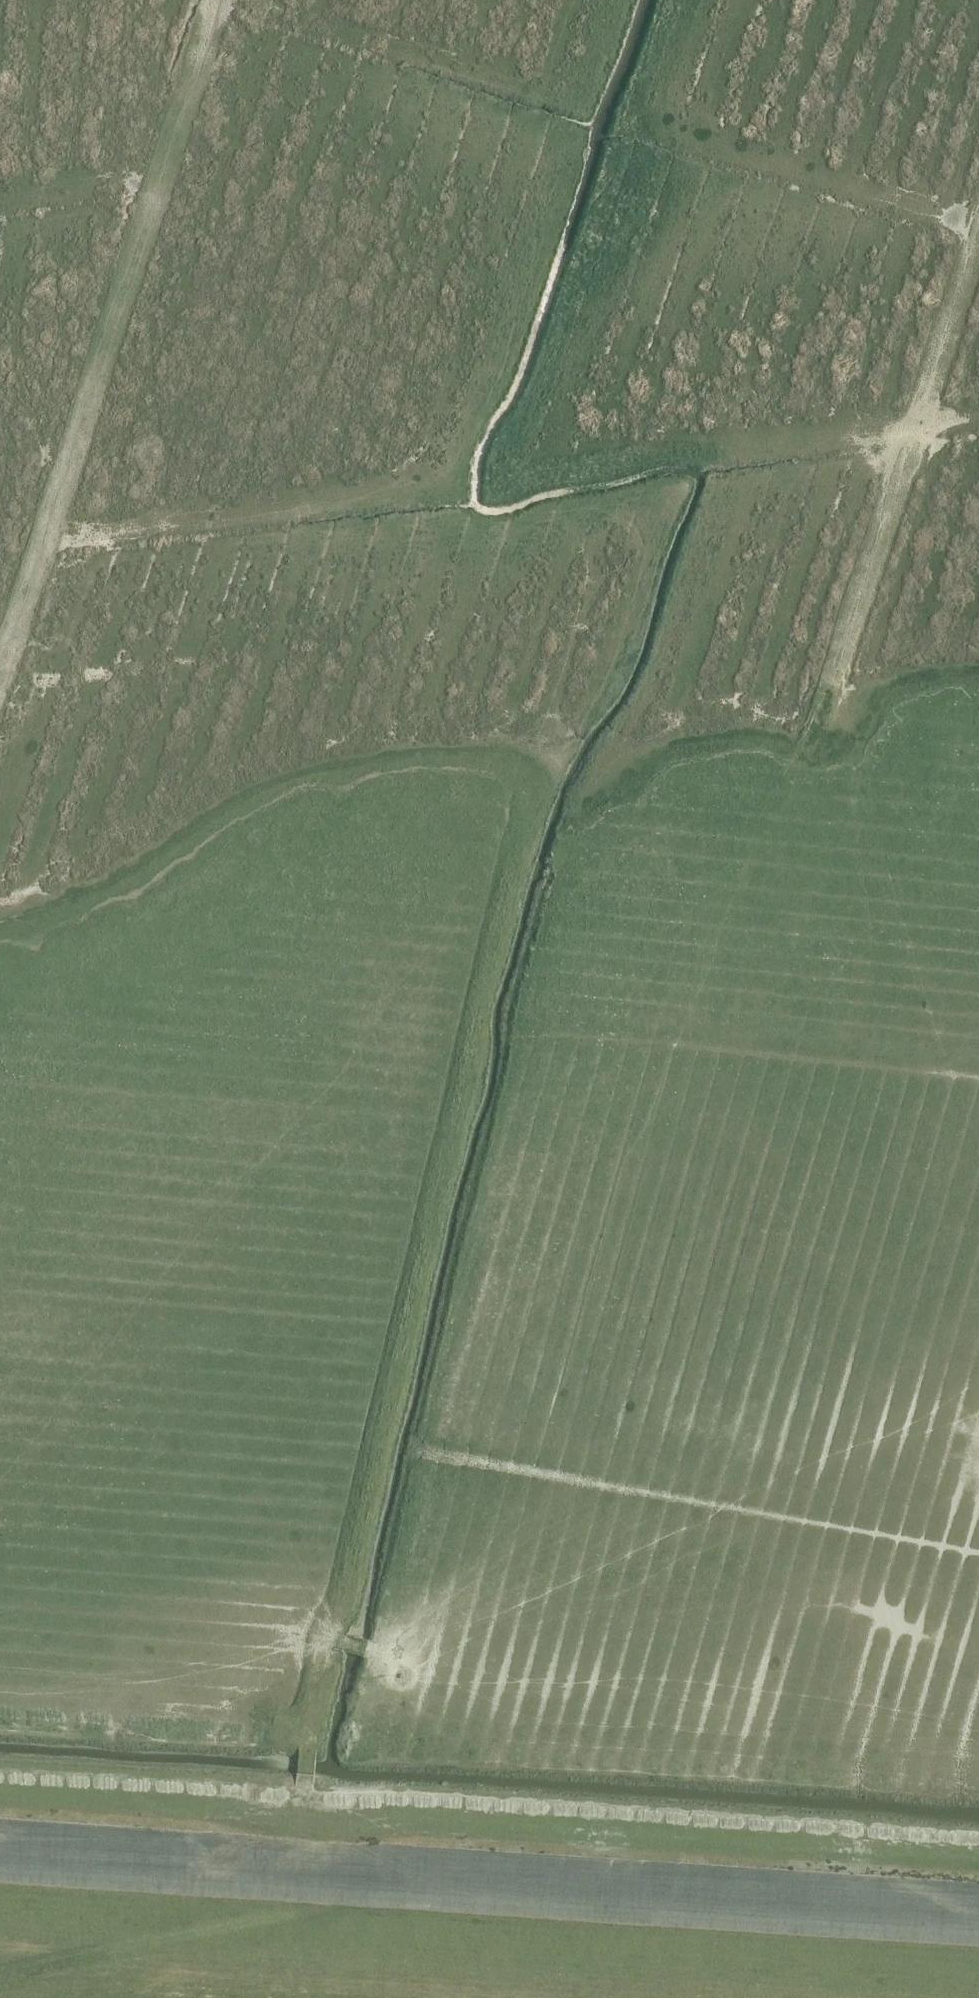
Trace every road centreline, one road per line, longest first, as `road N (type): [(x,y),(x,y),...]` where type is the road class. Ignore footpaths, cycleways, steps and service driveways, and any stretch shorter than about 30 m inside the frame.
road 1 (track): [(0,1870),(978,1936)]
road 2 (track): [(0,1975),(386,1892)]

